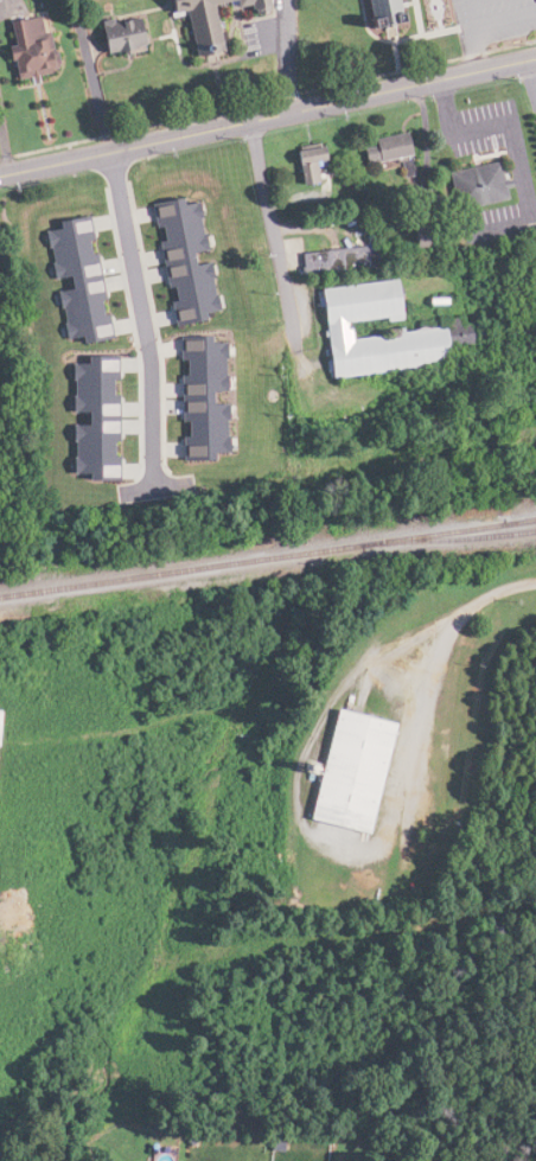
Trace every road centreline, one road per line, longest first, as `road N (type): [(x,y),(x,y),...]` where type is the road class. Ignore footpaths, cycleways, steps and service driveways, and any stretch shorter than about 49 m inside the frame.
road 1 (primary): [(0,175),(291,111)]
road 2 (primary): [(291,111),(535,55)]
road 3 (residential): [(287,344),(250,120)]

